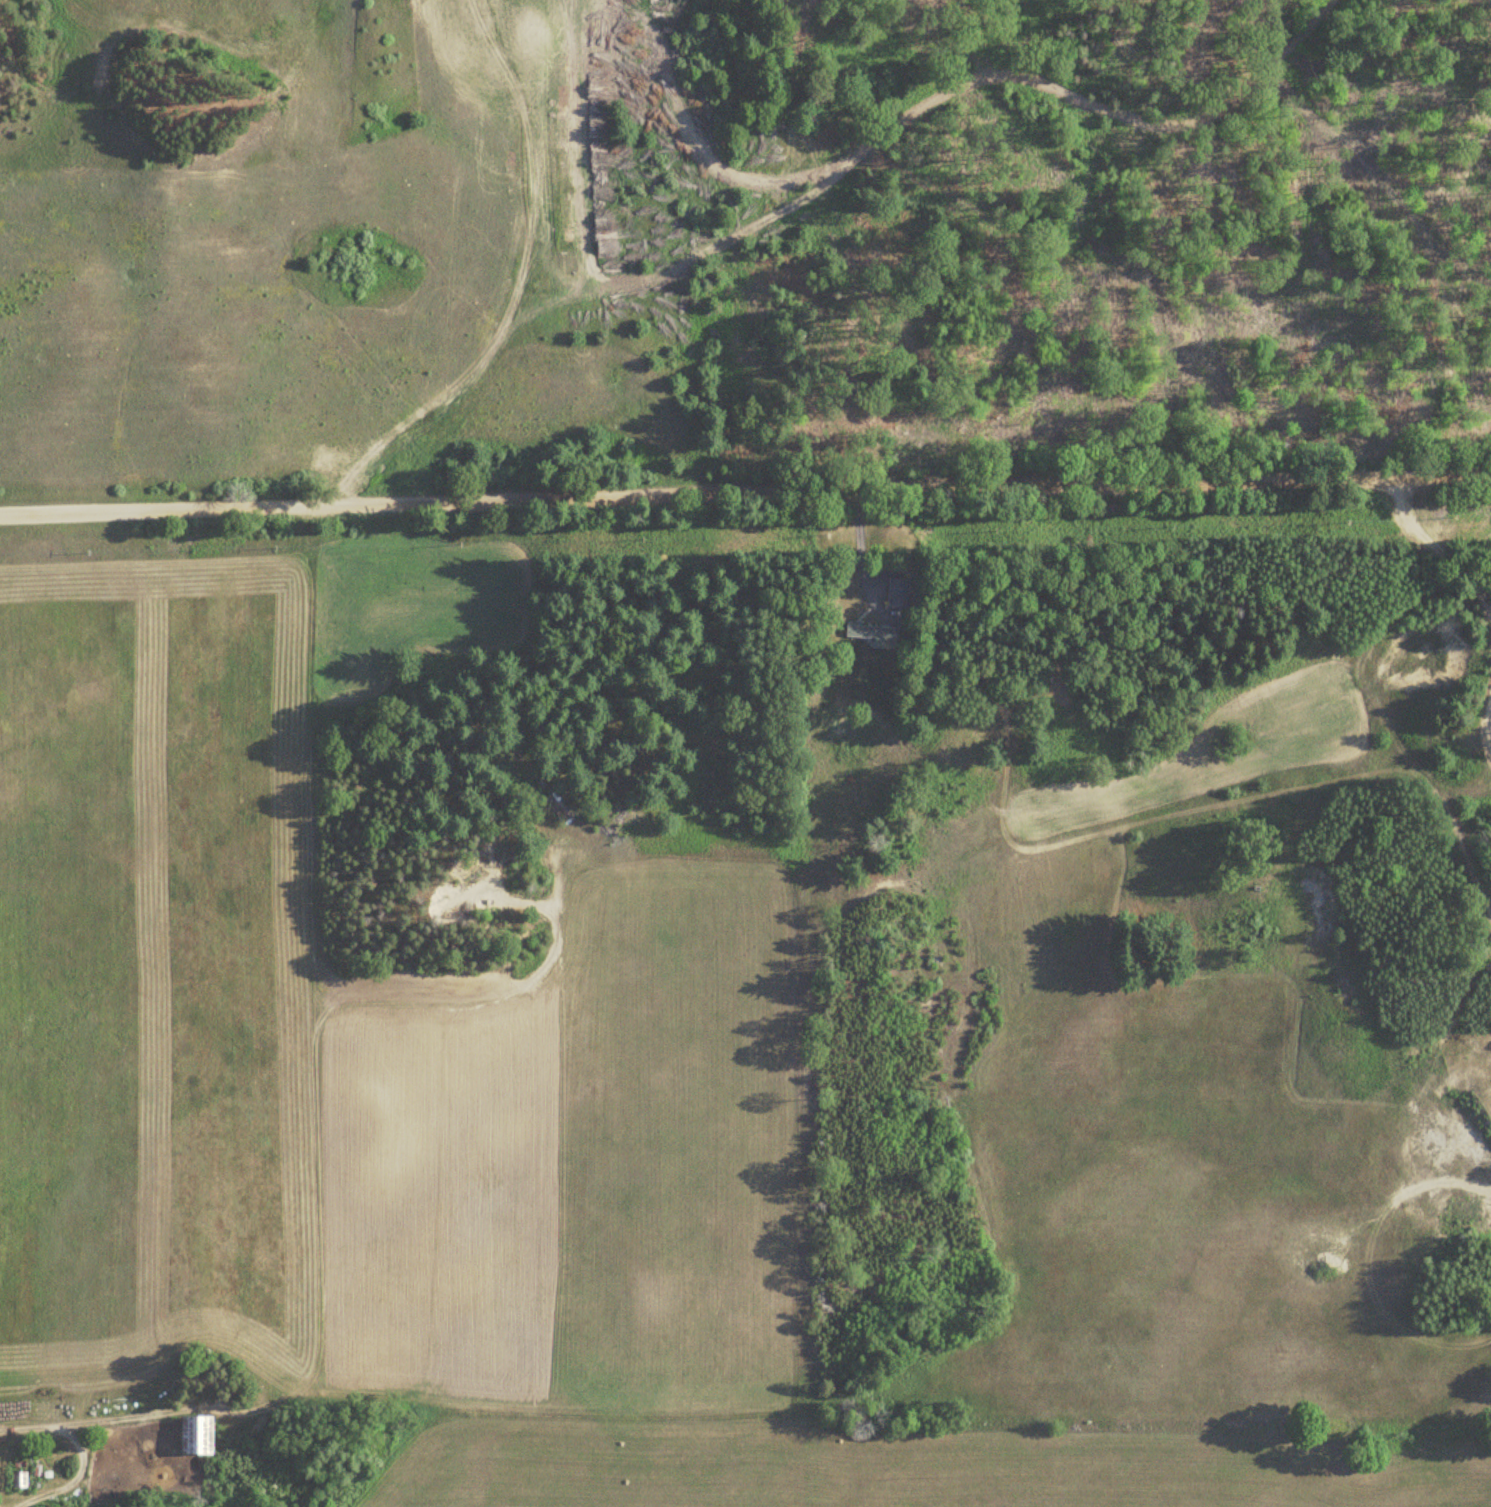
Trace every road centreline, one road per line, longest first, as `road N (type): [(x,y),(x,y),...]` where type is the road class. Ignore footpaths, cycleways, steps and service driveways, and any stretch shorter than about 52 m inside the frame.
road 1 (residential): [(1490,472),(0,515)]

